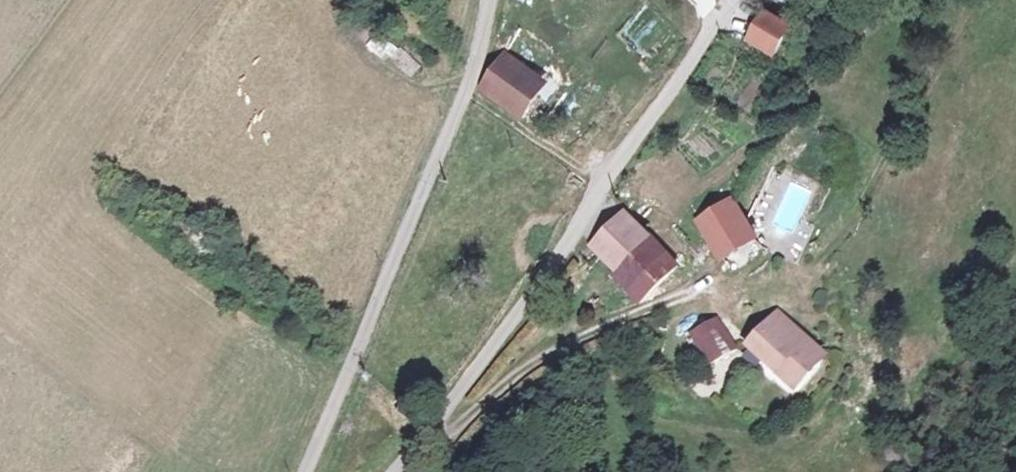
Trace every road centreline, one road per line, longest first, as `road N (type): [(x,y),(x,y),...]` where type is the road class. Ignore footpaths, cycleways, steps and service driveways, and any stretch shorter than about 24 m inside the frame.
road 1 (residential): [(722,8),(565,246),(394,471)]
road 2 (residential): [(489,0),(459,109),(303,471)]
road 3 (track): [(736,286),(667,301),(526,367),(419,444)]

